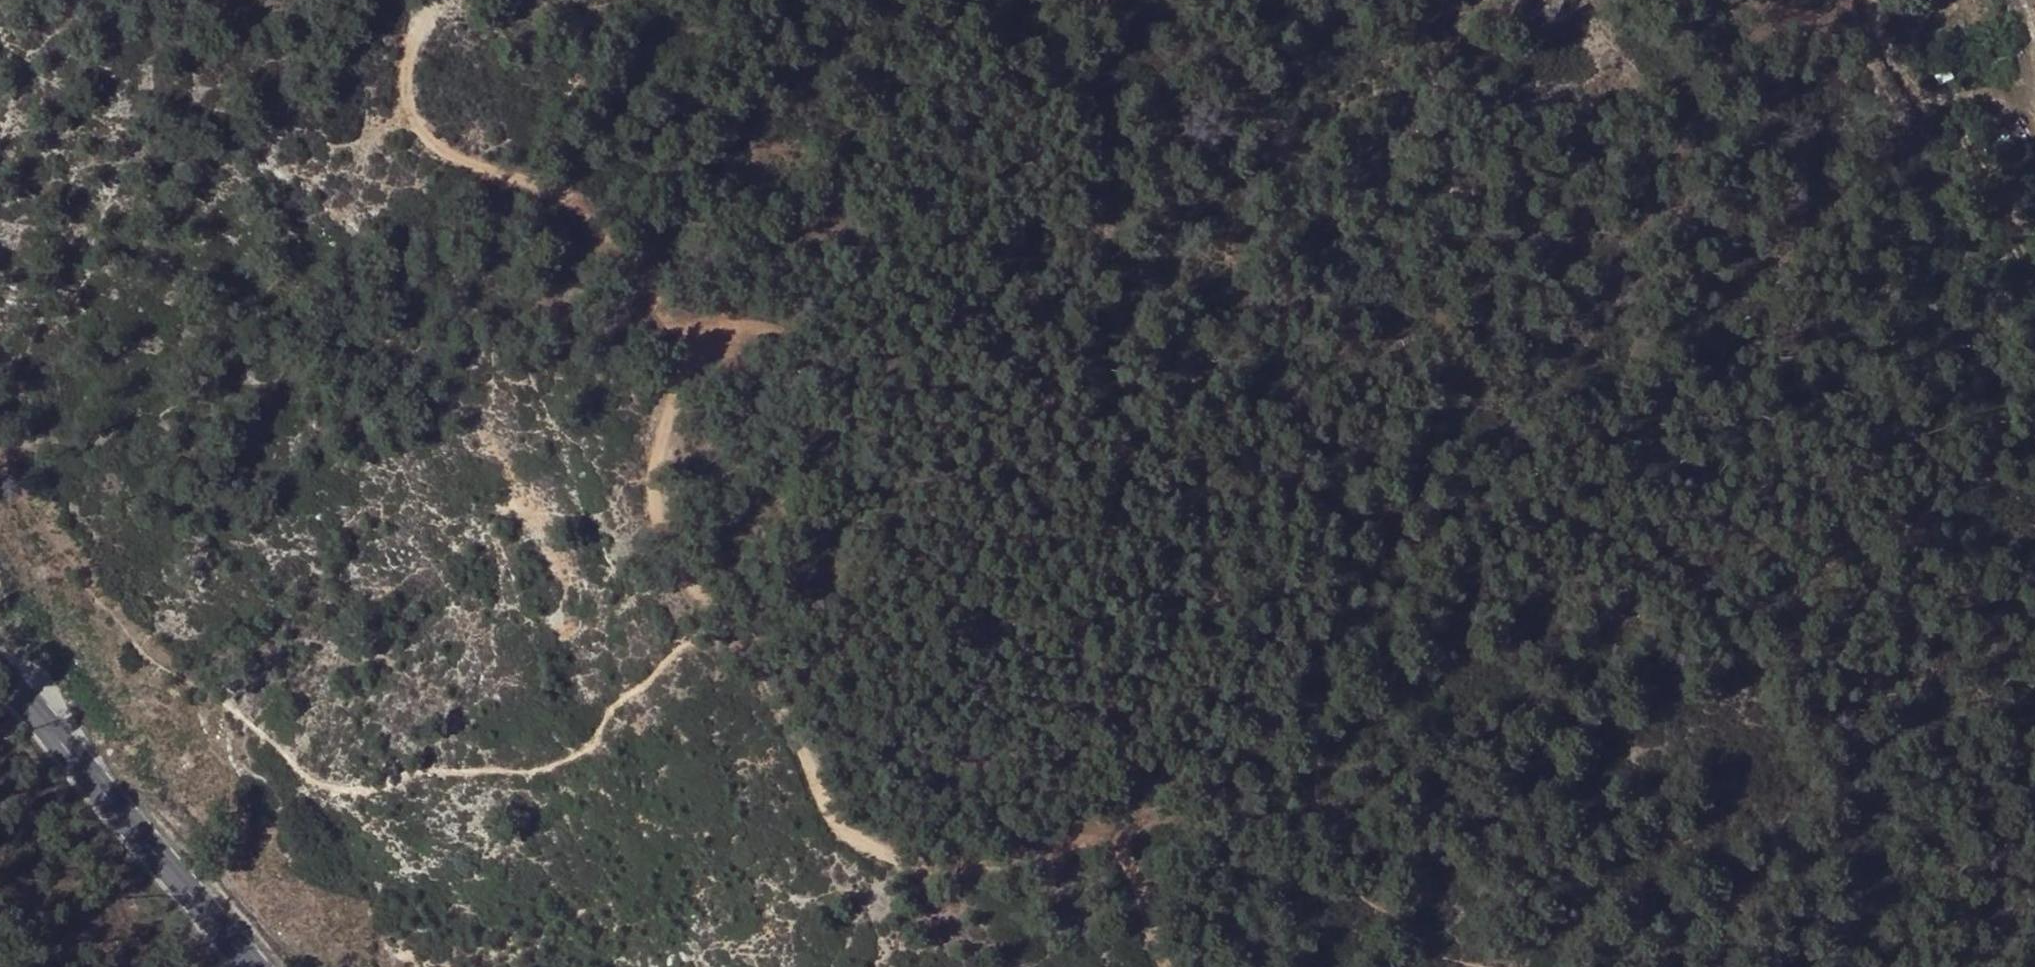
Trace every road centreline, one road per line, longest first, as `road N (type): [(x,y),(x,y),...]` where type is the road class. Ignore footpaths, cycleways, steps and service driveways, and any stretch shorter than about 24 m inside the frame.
road 1 (secondary): [(0,667),(255,966)]
road 2 (track): [(1957,108),(1925,98),(1903,79),(1867,0)]

